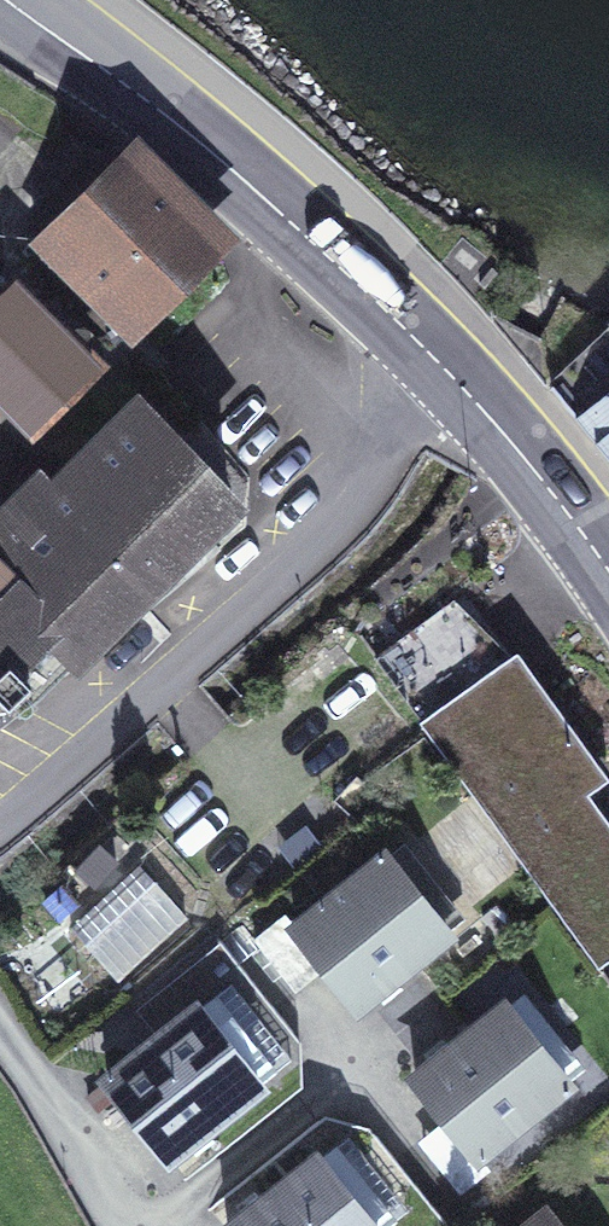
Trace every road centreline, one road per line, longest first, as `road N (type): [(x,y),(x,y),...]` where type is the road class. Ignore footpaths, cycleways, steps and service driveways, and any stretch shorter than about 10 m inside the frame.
road 1 (primary): [(5,0),(227,167),(454,379),(608,575)]

